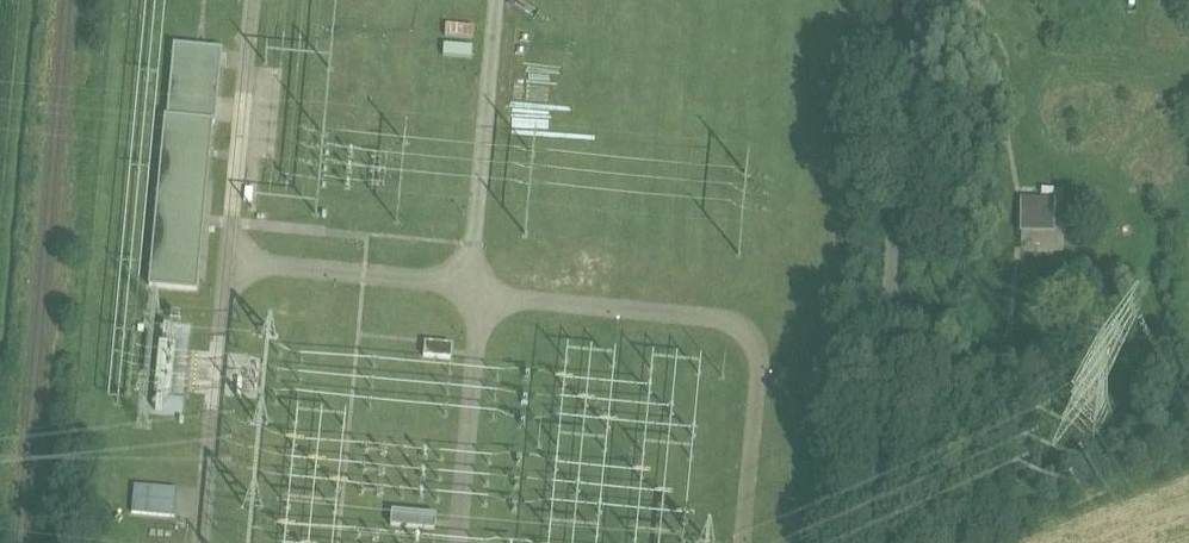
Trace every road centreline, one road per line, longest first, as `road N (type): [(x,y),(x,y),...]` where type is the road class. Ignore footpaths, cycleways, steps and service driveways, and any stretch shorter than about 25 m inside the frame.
road 1 (unclassified): [(877,542),(915,0)]

